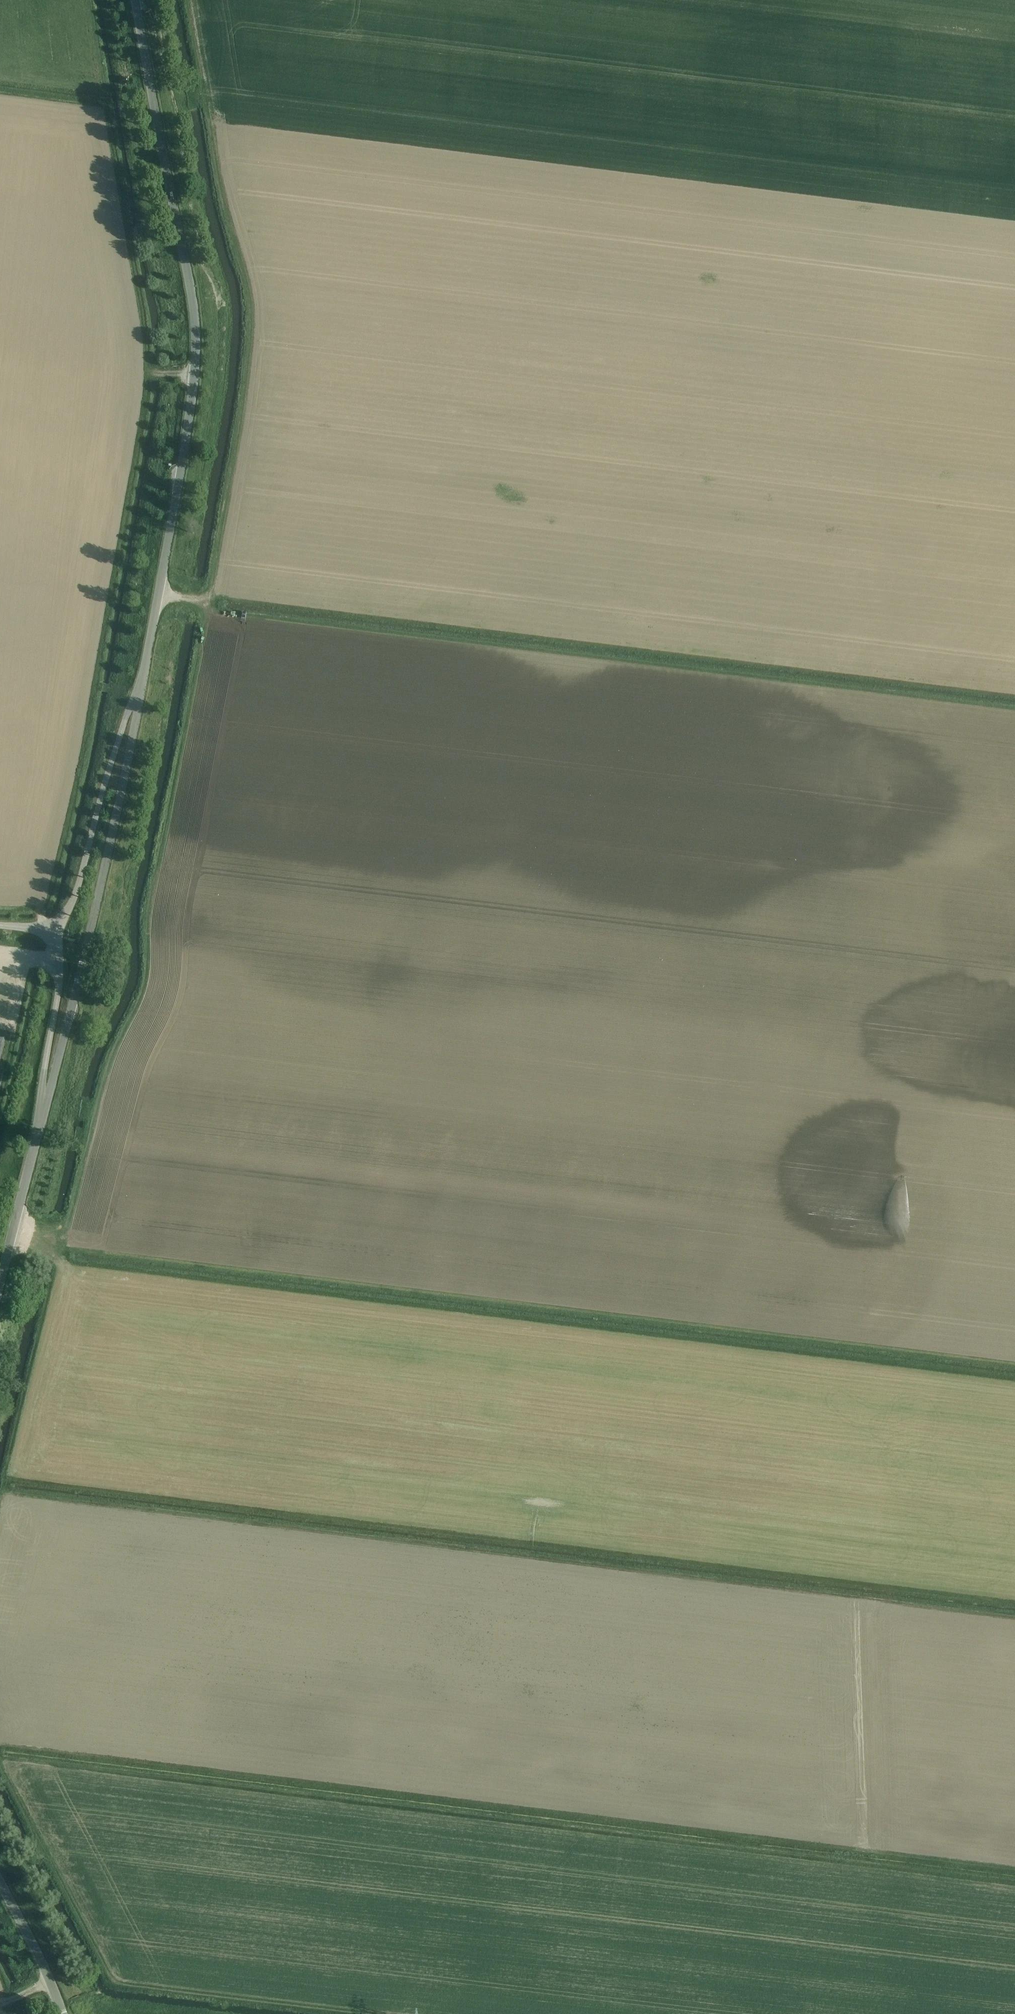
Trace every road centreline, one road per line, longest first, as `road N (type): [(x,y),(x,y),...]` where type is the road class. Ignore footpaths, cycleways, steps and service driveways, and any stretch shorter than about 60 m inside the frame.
road 1 (unclassified): [(144,678),(197,331),(134,0)]
road 2 (unclassified): [(41,1121),(144,678)]
road 3 (unclassified): [(144,678),(57,931)]
road 4 (unclassified): [(57,931),(60,982),(41,1121)]
road 5 (unclassified): [(0,1288),(41,1121)]
road 6 (unclassified): [(58,2013),(0,1884)]

